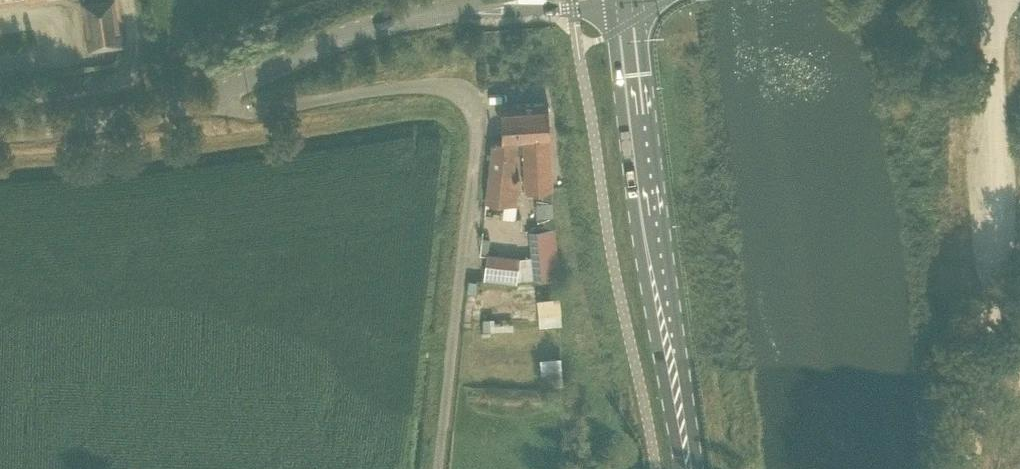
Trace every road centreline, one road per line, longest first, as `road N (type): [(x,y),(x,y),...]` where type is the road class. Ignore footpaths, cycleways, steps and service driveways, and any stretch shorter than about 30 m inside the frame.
road 1 (unclassified): [(435,468),(476,110),(459,86),(249,113),(216,98)]
road 2 (primary): [(691,468),(626,0)]
road 3 (unclassified): [(966,468),(991,207),(990,0)]
road 4 (unclassified): [(216,98),(328,42),(462,8)]
road 5 (unclassified): [(0,130),(216,98)]
road 6 (unclassified): [(462,8),(560,9),(591,0)]

